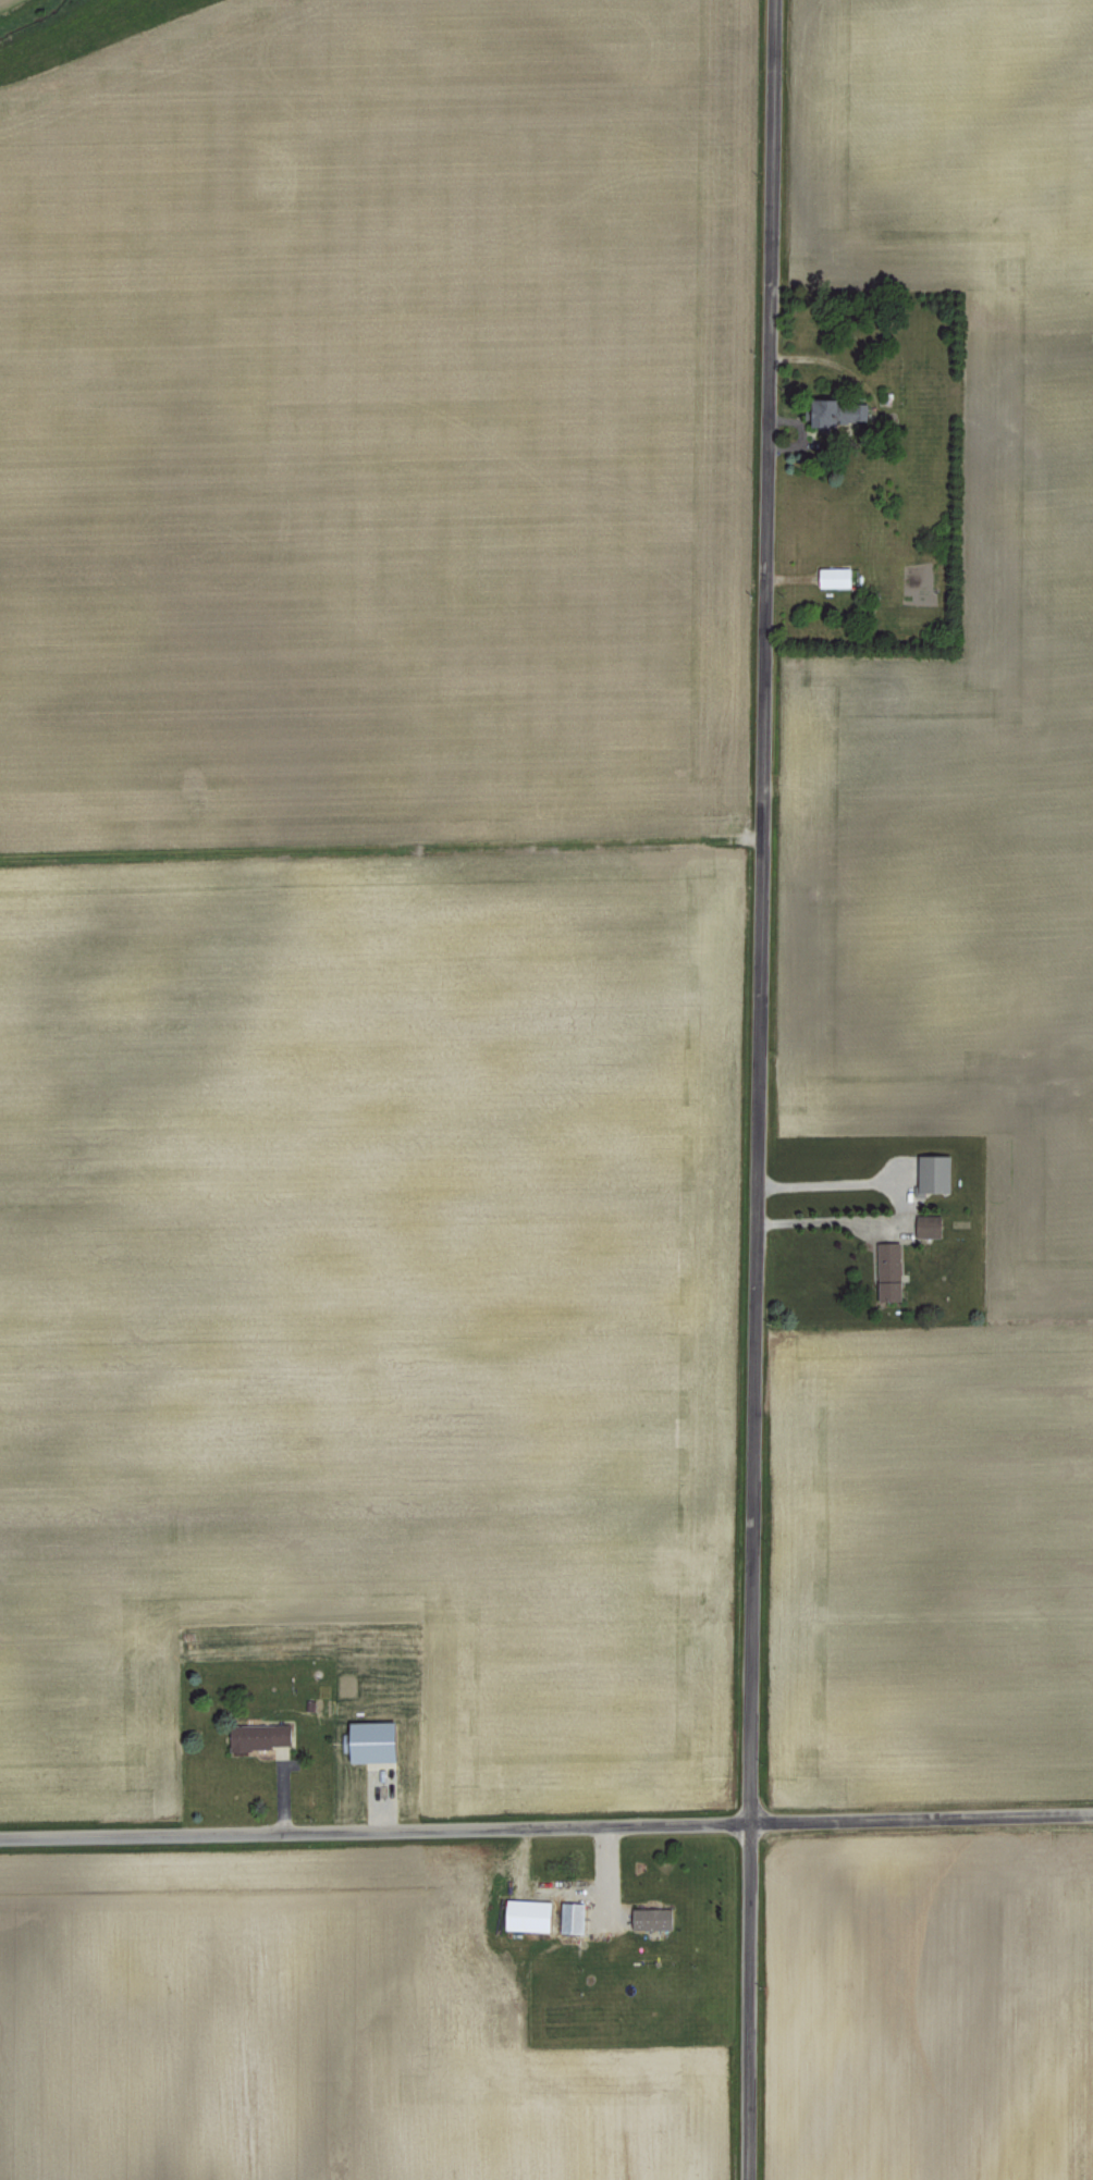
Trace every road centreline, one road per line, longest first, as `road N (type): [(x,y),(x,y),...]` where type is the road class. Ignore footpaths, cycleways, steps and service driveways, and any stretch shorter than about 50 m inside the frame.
road 1 (residential): [(744,2179),(771,0)]
road 2 (residential): [(0,1838),(1092,1813)]

